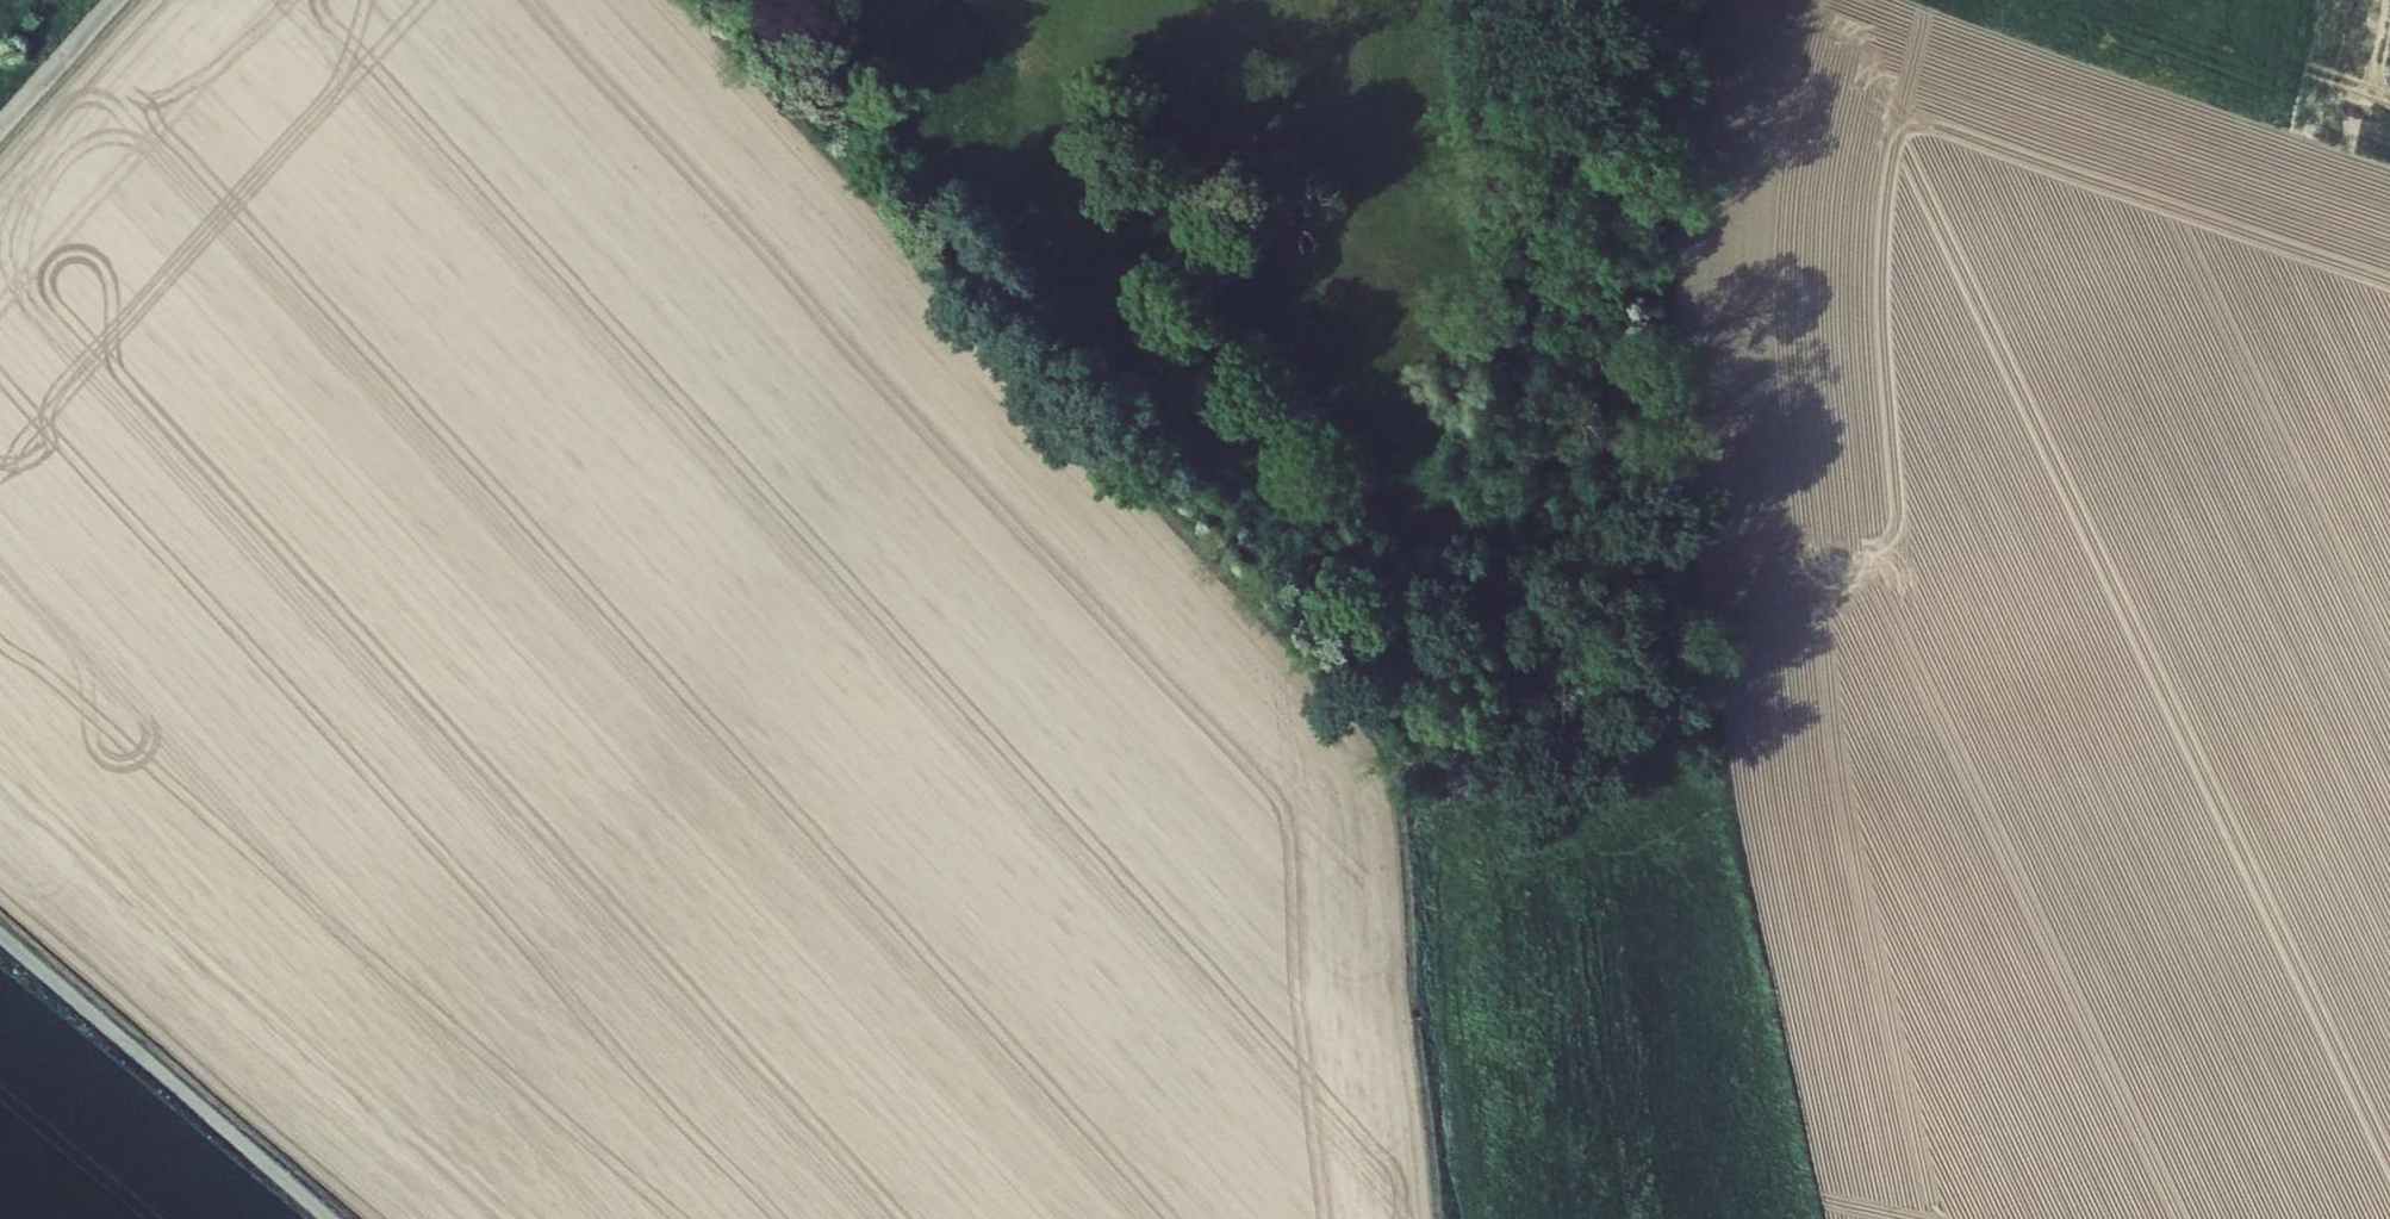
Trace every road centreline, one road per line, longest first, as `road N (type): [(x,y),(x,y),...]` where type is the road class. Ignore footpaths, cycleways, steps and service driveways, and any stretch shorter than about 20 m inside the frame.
road 1 (track): [(0,937),(330,1218)]
road 2 (track): [(117,0),(0,132)]

